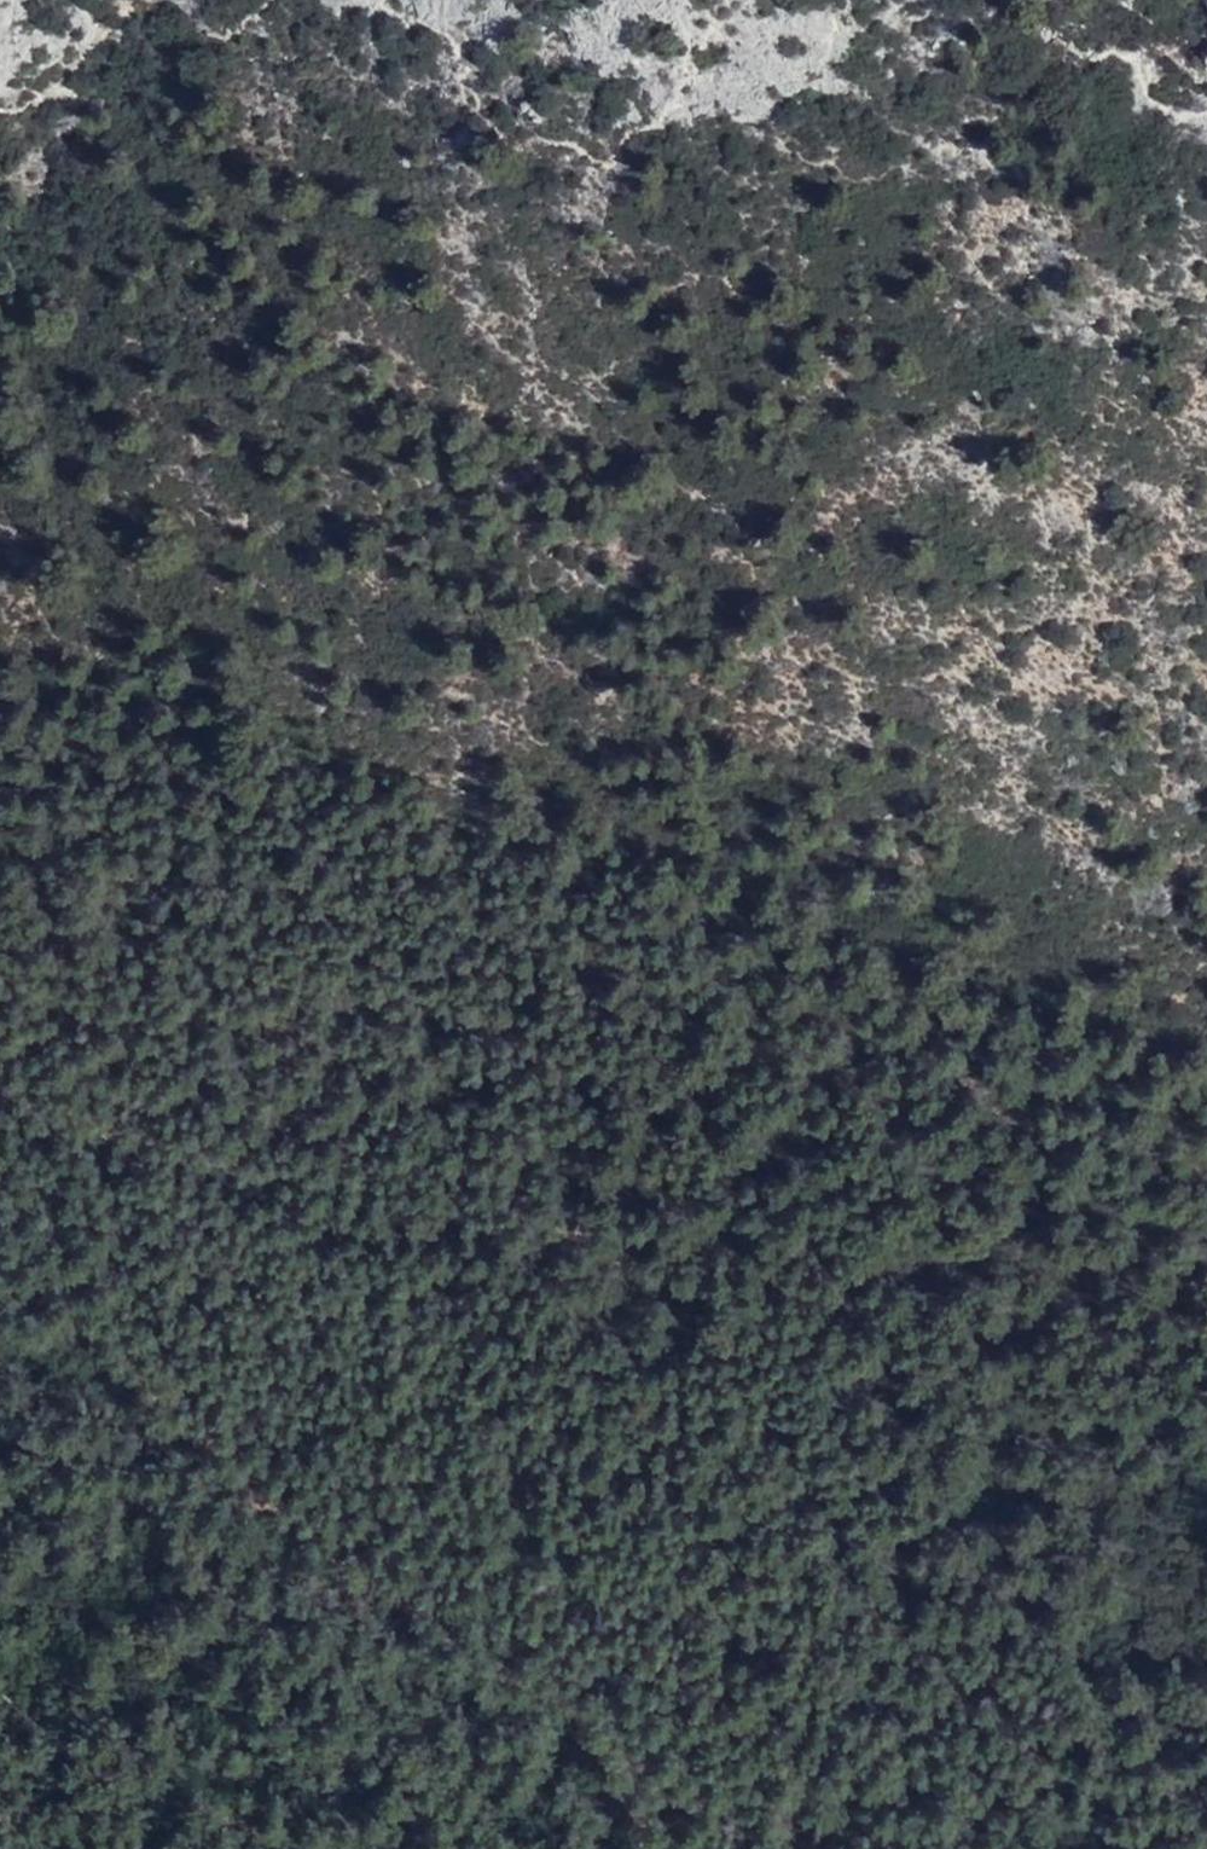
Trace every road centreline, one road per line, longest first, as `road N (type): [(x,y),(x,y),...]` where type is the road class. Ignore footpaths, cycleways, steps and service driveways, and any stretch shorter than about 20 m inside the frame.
road 1 (track): [(640,1848),(604,1753),(377,1598),(65,1342),(0,1258)]

